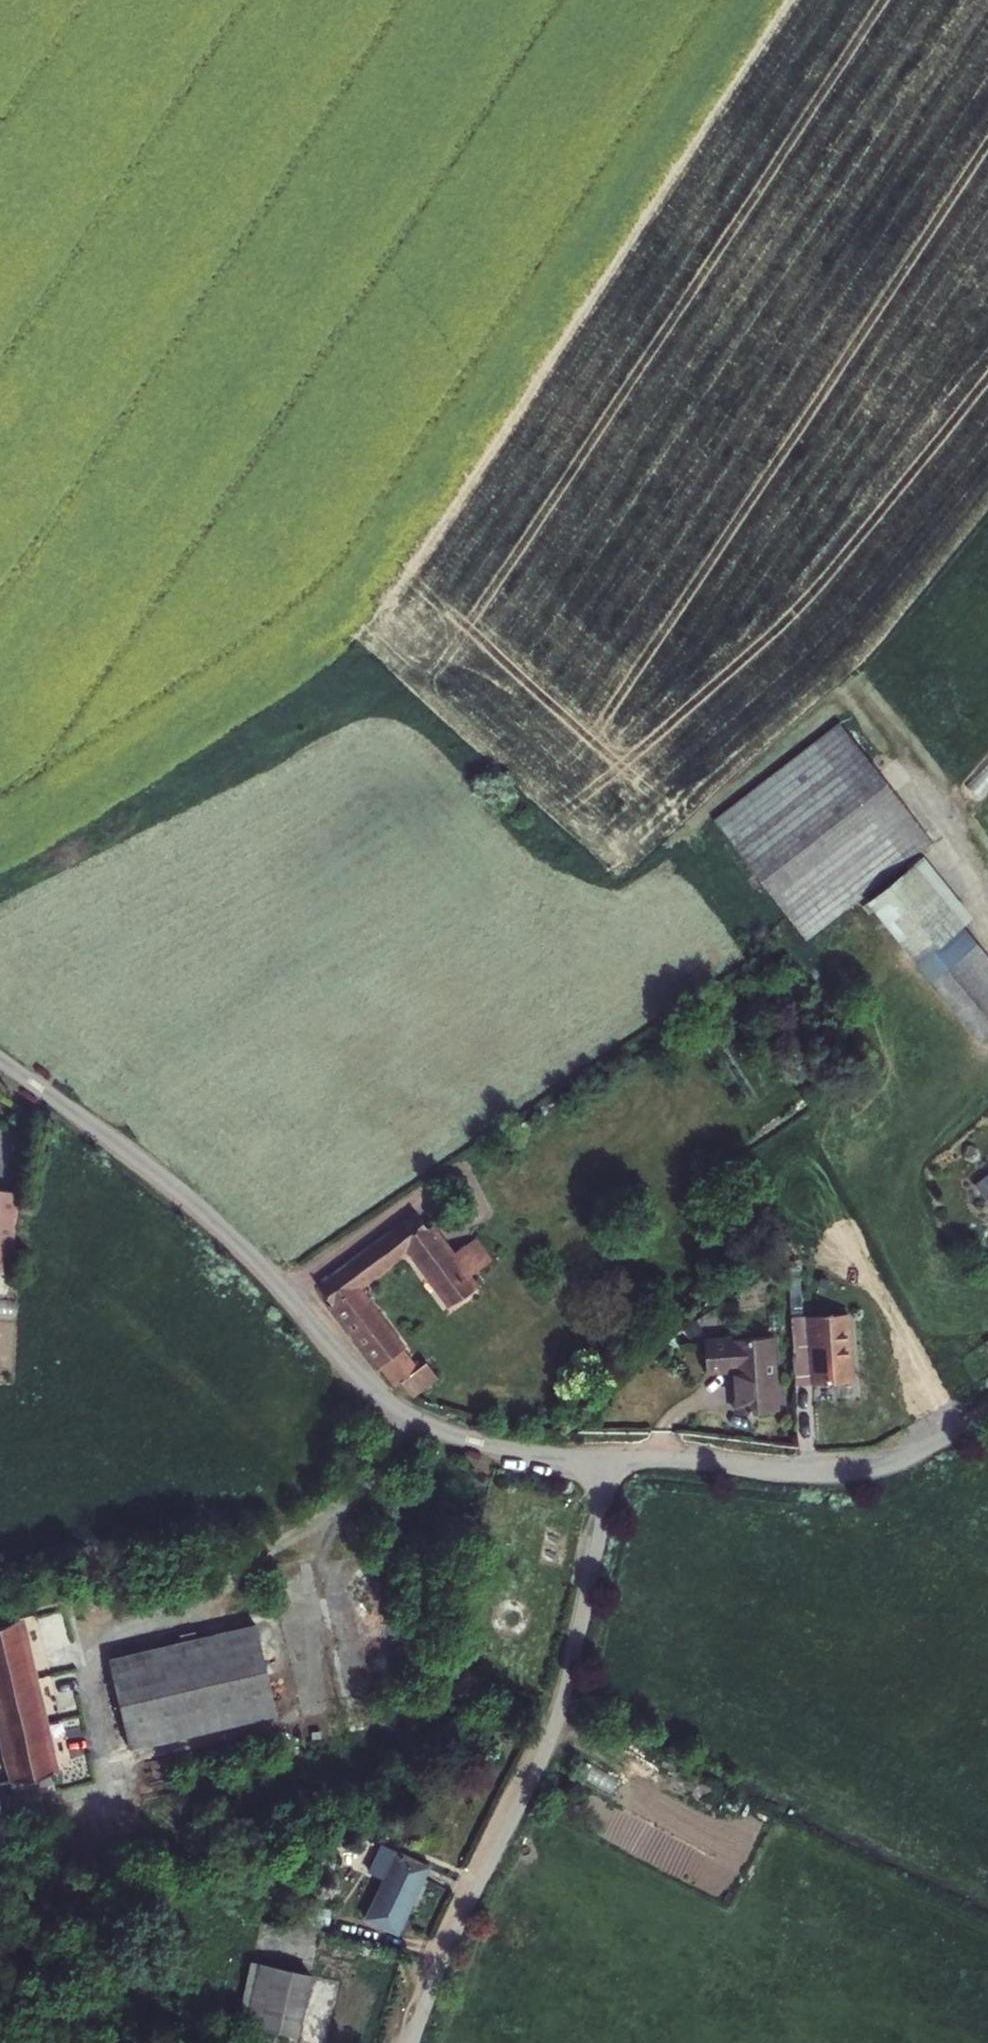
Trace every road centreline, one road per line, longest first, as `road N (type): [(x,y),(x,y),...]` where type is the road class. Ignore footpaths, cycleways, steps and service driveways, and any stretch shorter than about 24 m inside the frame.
road 1 (residential): [(0,1059),(227,1235),(398,1414),(496,1451),(611,1460)]
road 2 (residential): [(408,2042),(558,1708),(611,1460)]
road 3 (residential): [(611,1460),(871,1469),(987,1407)]

